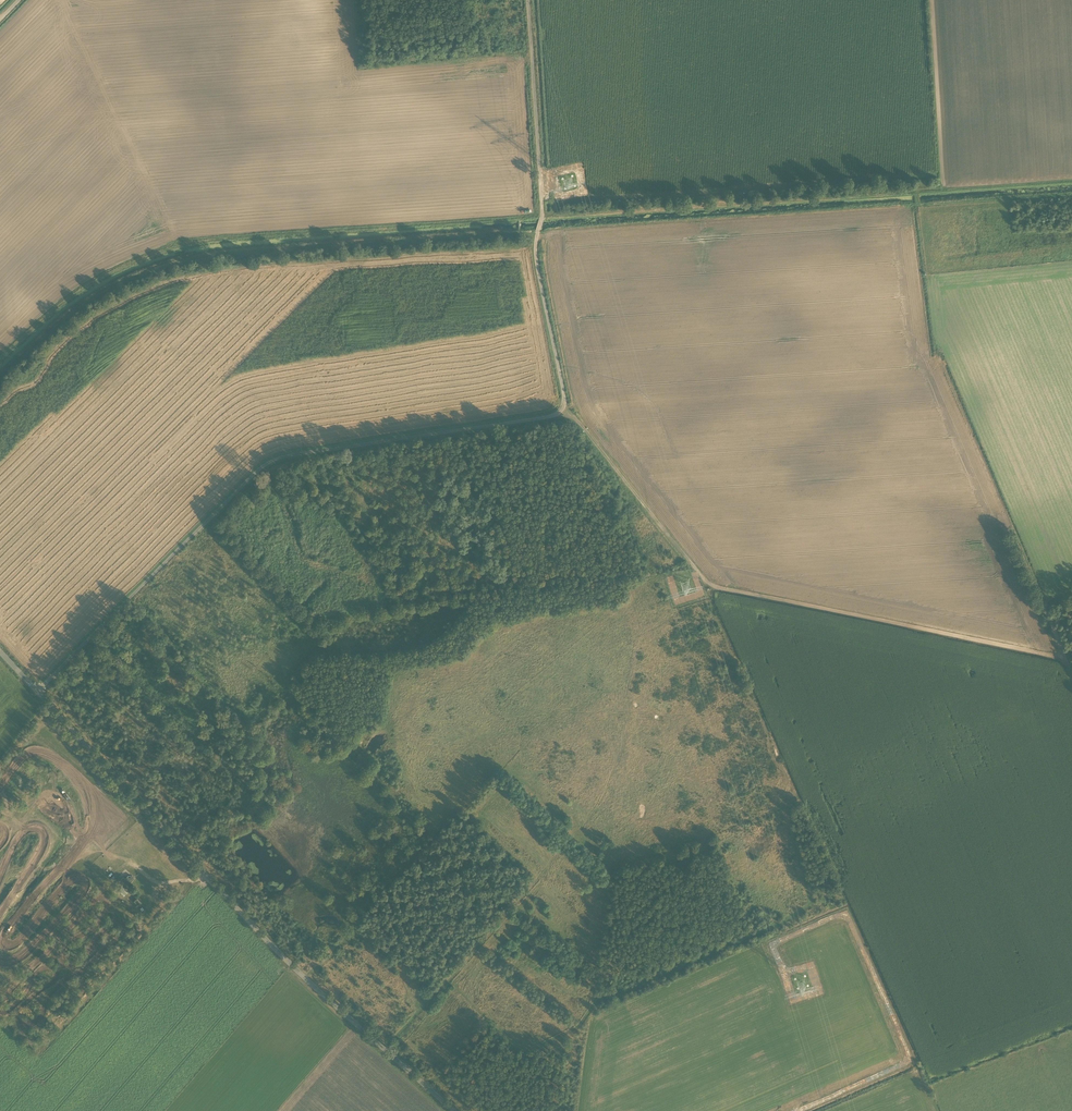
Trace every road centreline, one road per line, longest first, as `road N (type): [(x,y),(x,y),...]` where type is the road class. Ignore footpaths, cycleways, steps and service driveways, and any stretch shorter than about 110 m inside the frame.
road 1 (unclassified): [(35,691),(264,465),(556,416),(564,407),(535,259),(543,203),(528,0)]
road 2 (unclassified): [(452,1110),(324,999),(35,691)]
road 3 (track): [(1071,675),(1053,655),(711,586)]
road 4 (track): [(711,586),(564,407)]
road 5 (track): [(932,0),(943,177),(942,187),(918,191),(918,205)]
road 6 (track): [(448,980),(537,880)]

